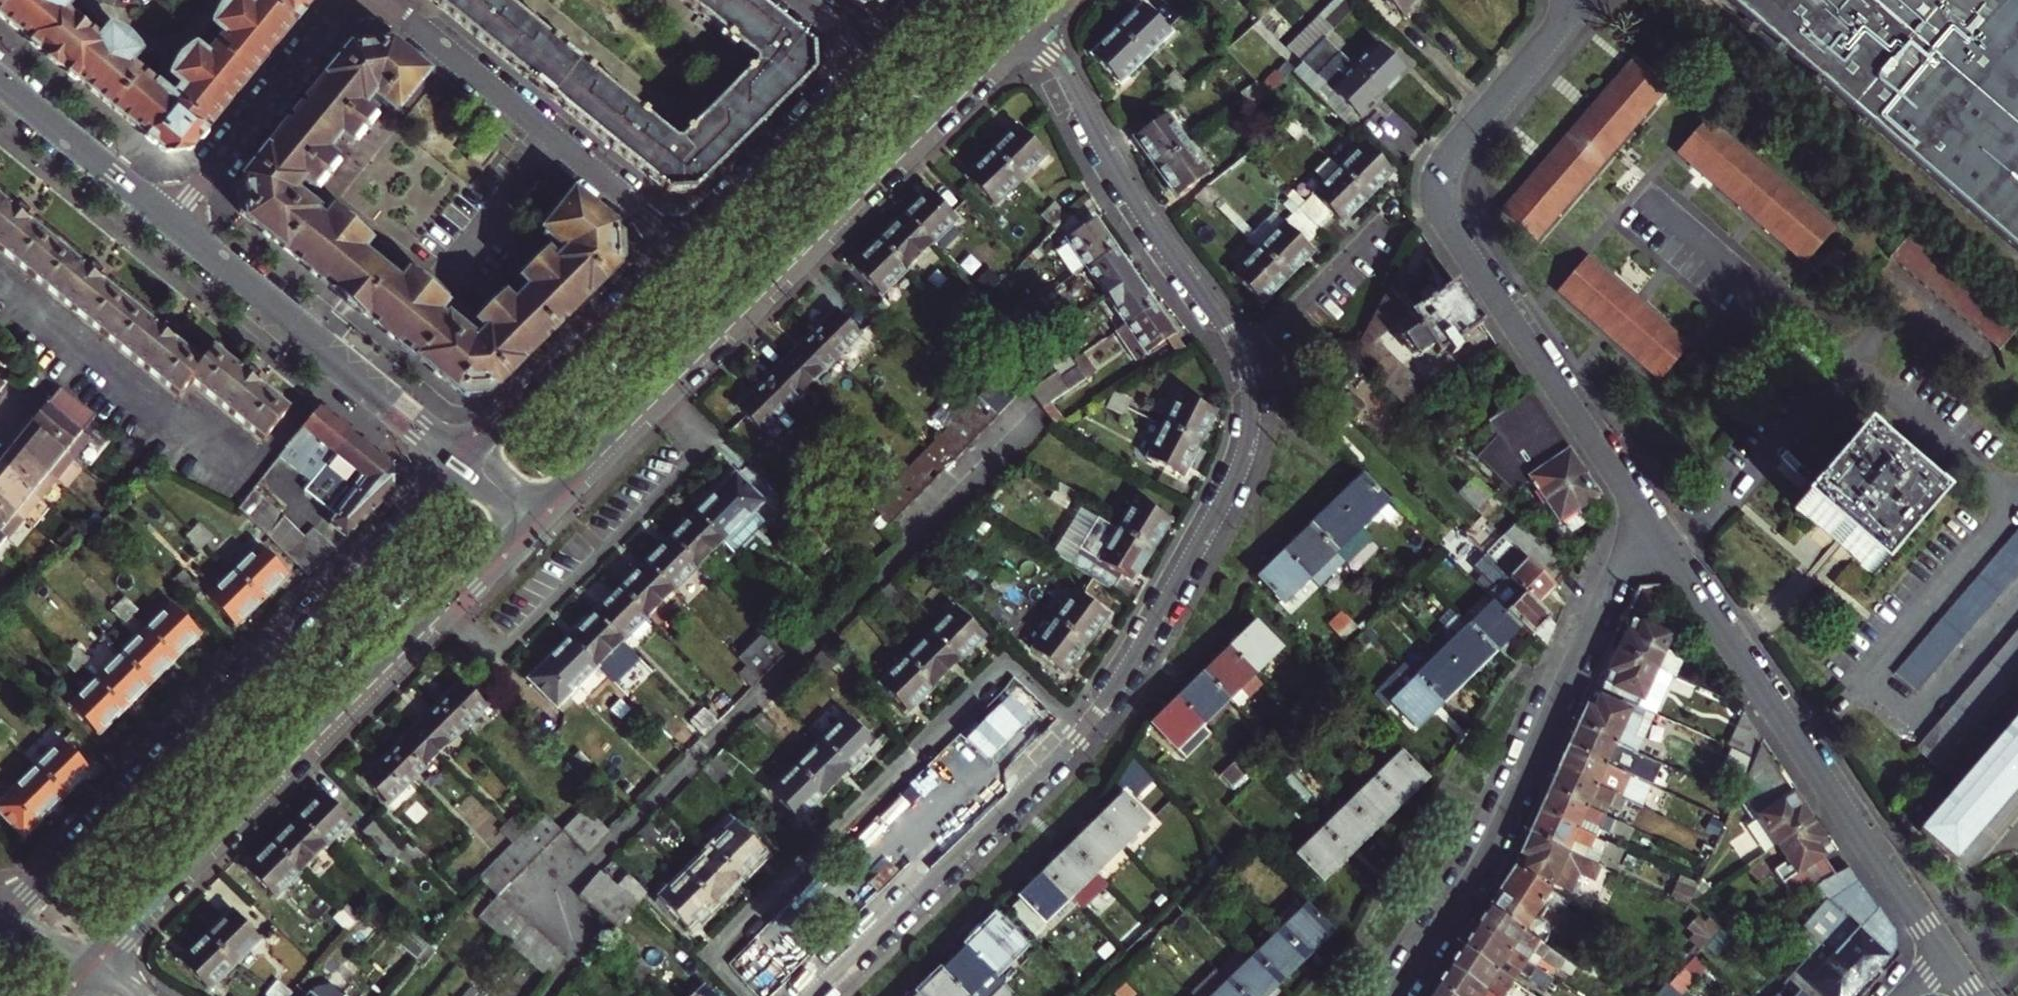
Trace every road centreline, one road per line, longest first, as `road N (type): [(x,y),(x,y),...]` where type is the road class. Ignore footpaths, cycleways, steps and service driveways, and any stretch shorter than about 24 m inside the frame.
road 1 (primary): [(534,523),(1031,27)]
road 2 (primary): [(461,460),(1,919)]
road 3 (primary): [(86,973),(534,523)]
road 4 (residential): [(1563,0),(1551,33),(1443,160),(1439,208),(1640,512)]
road 5 (residential): [(1080,731),(1009,662),(713,954),(750,995)]
road 6 (residential): [(1398,995),(1494,845),(1640,512)]
road 7 (residential): [(1640,512),(1944,951)]
road 8 (residential): [(1241,356),(1250,422),(1237,473),(1131,664),(1080,731)]
road 9 (residential): [(1031,27),(1241,356)]
road 10 (residential): [(385,0),(682,242)]
road 11 (tertiary): [(169,222),(461,460)]
road 12 (residential): [(1080,731),(812,995)]
road 13 (primary): [(682,242),(461,460)]
road 14 (residential): [(351,0),(169,222)]
road 15 (primary): [(869,57),(682,242)]
road 16 (tertiary): [(0,84),(169,222)]
road 17 (residential): [(1241,356),(1384,223)]

